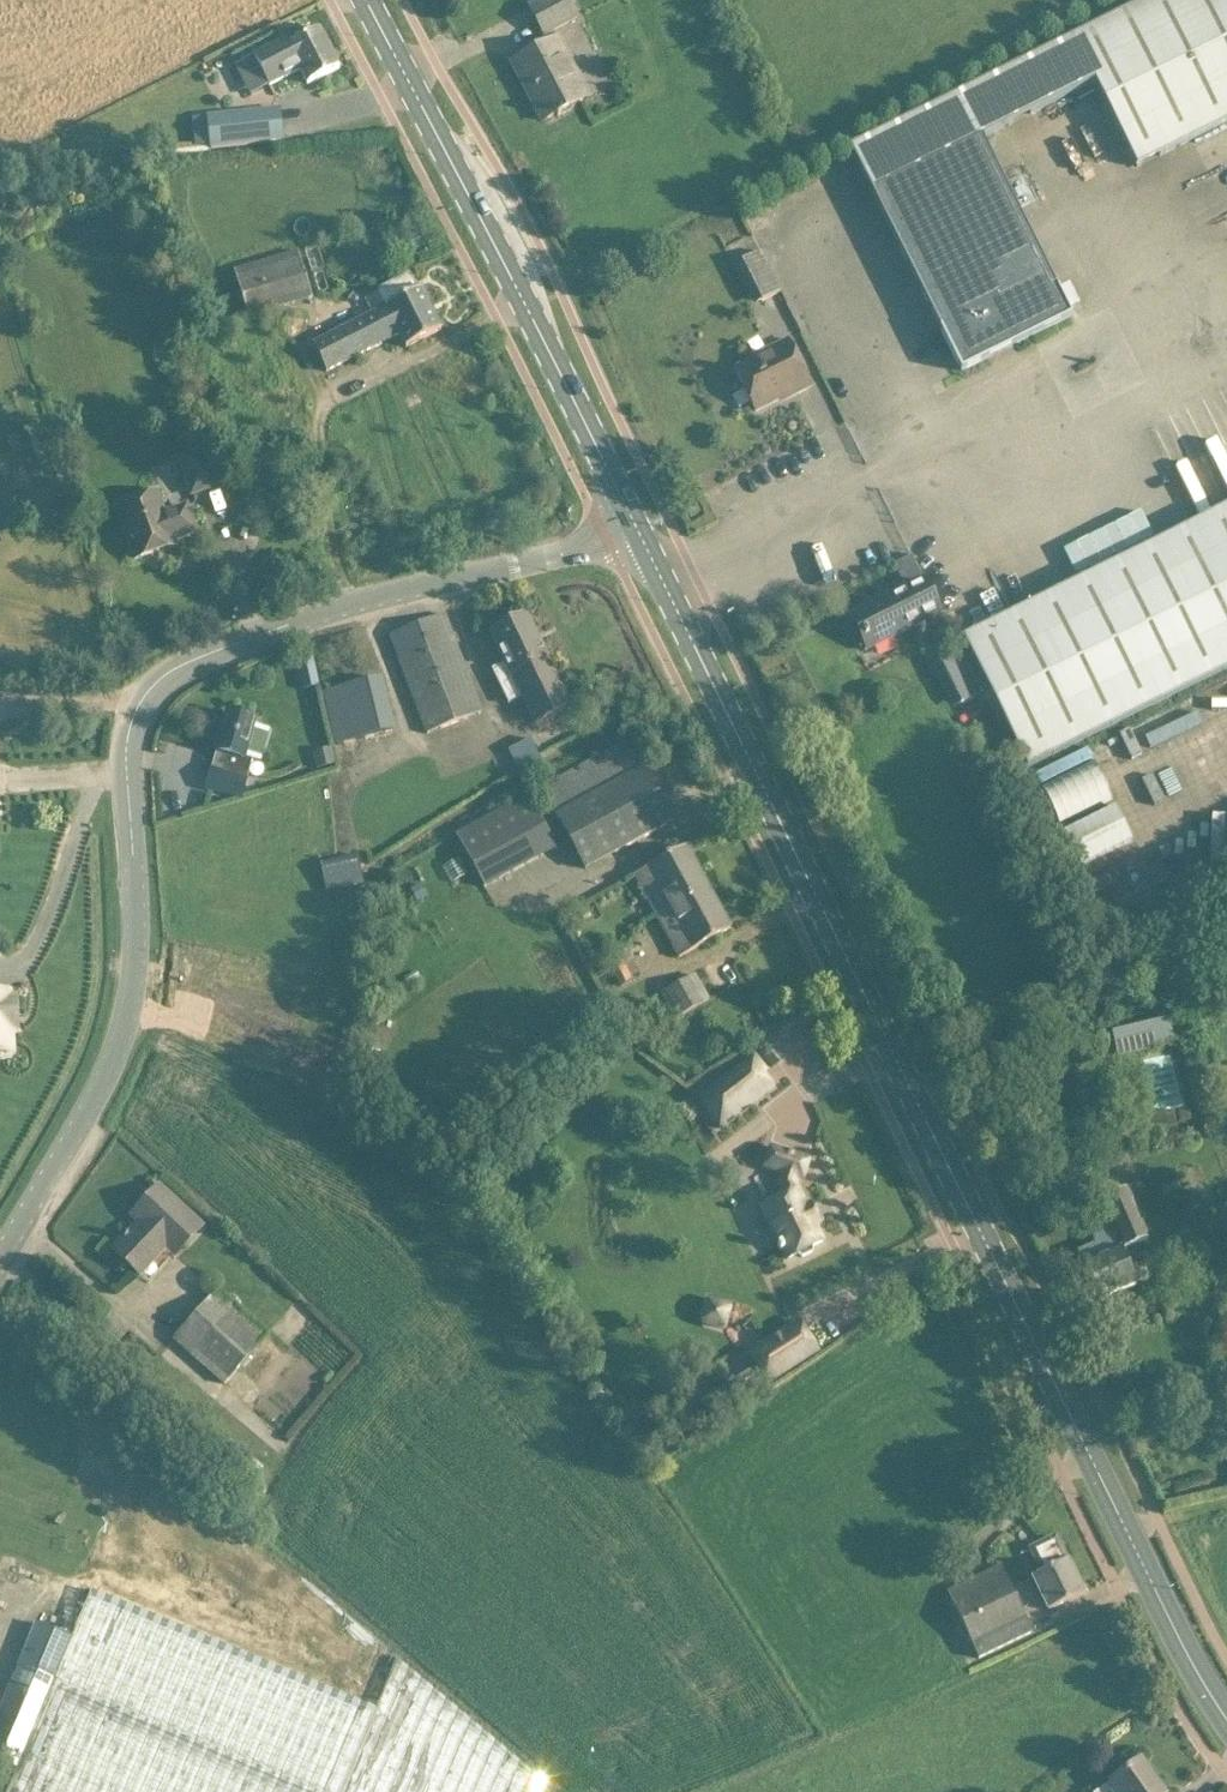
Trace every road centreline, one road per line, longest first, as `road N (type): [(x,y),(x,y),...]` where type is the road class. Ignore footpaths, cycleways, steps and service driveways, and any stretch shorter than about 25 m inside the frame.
road 1 (secondary): [(1226,1719),(1131,1541),(636,530)]
road 2 (tertiary): [(0,1258),(91,1106),(127,1018),(135,951),(127,738),(150,690),(210,654),(357,602),(636,530)]
road 3 (secondary): [(636,530),(365,0)]

